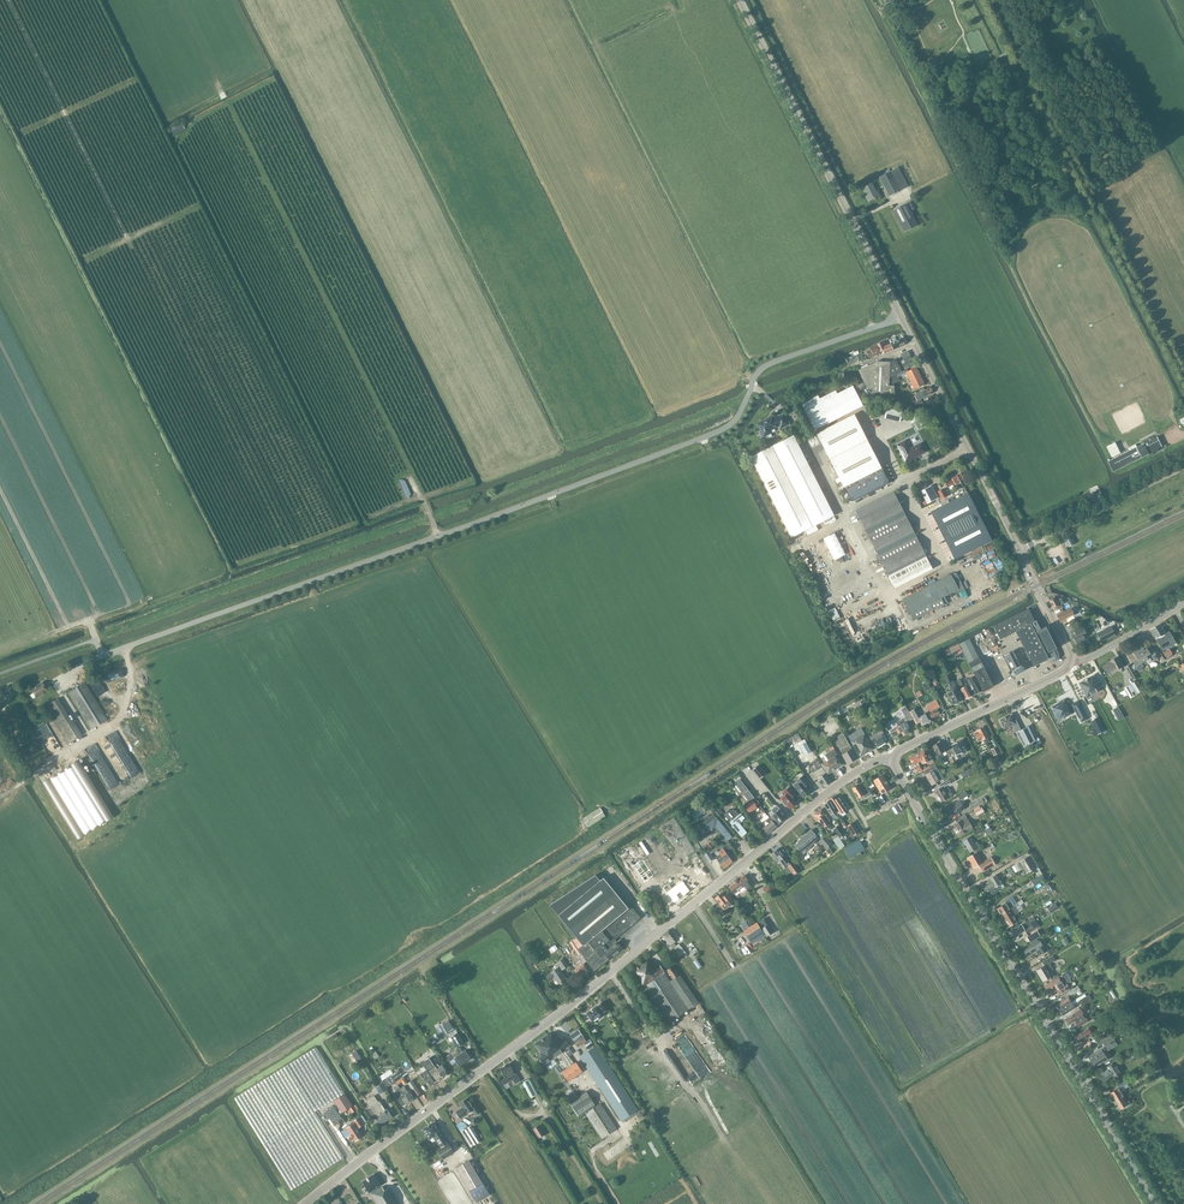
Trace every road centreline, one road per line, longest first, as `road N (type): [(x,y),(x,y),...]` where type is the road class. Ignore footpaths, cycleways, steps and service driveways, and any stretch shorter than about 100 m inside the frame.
road 1 (unclassified): [(109,653),(720,431),(739,416),(767,365),(901,318)]
road 2 (tertiary): [(304,1203),(538,1032),(845,779),(894,761)]
road 3 (tertiary): [(1155,1203),(894,761)]
road 4 (tertiary): [(901,318),(740,0)]
road 5 (track): [(425,972),(522,1117),(541,1113),(551,1121),(603,1203)]
road 6 (track): [(0,797),(137,708),(141,693),(123,648)]
road 7 (tertiary): [(894,761),(902,748),(1063,671),(1071,660)]
road 8 (unclassified): [(1019,550),(1183,467)]
road 9 (tertiary): [(968,448),(901,318)]
road 10 (tertiary): [(1071,660),(1084,660),(1183,603)]
road 11 (tertiary): [(1071,660),(1019,550)]

